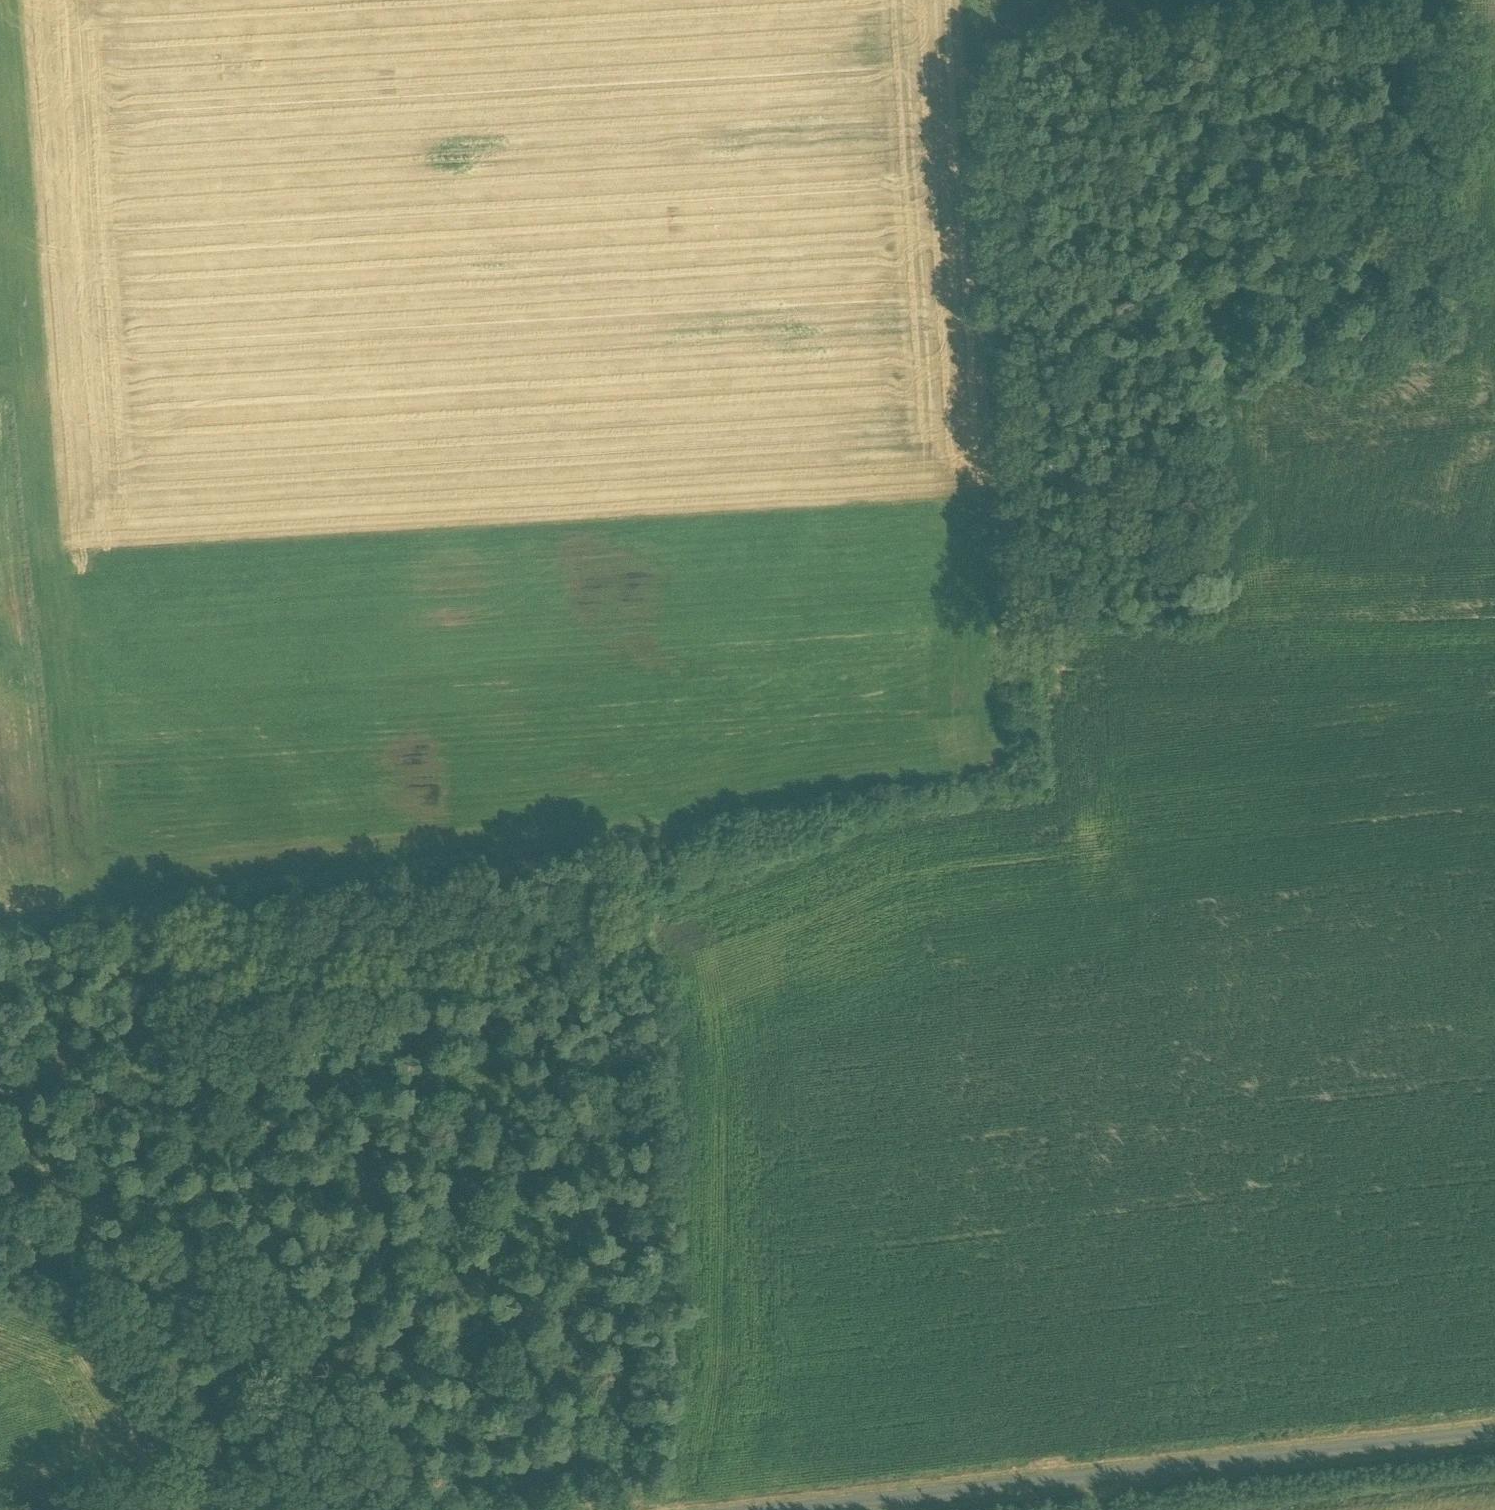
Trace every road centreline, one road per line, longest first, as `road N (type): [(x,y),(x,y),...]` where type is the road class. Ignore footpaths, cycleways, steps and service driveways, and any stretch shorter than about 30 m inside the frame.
road 1 (unclassified): [(796,1509),(1494,1431)]

